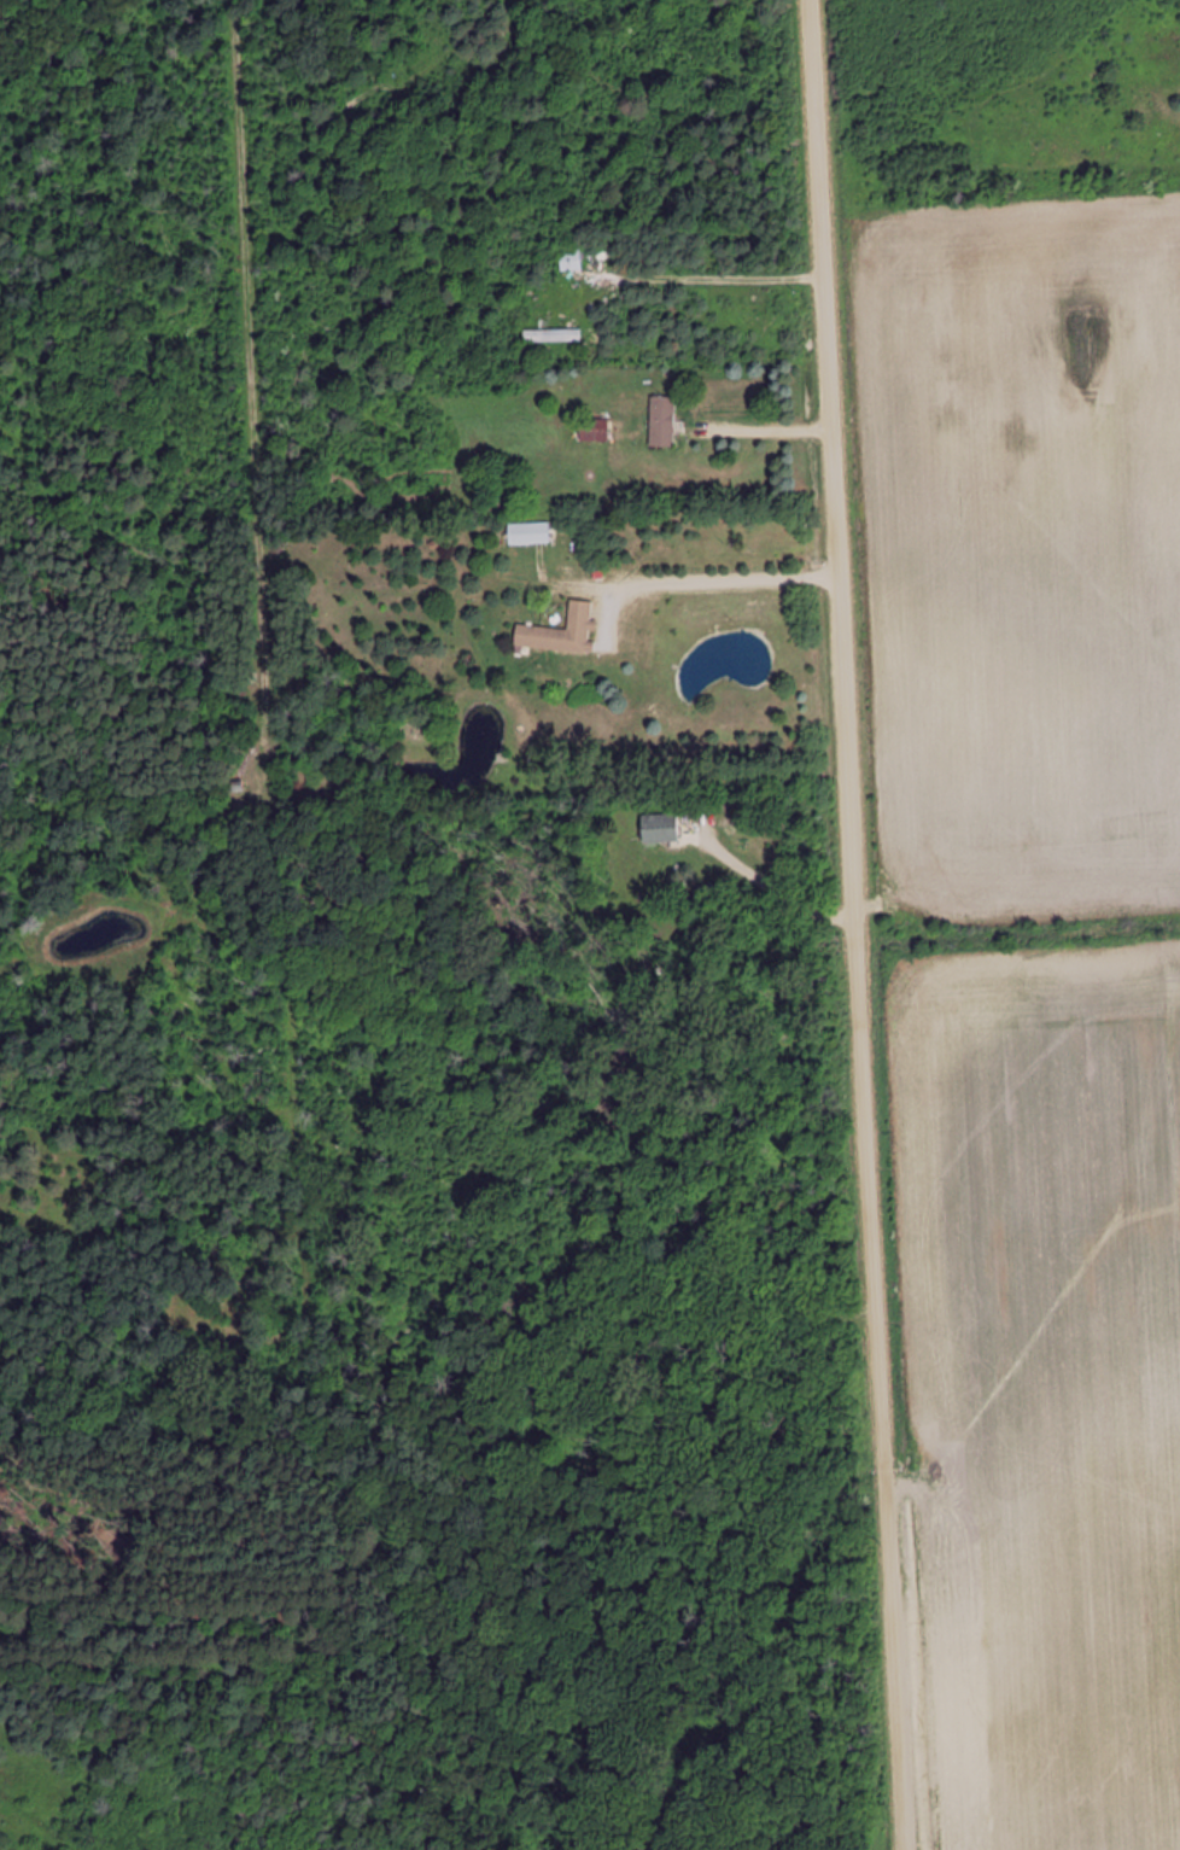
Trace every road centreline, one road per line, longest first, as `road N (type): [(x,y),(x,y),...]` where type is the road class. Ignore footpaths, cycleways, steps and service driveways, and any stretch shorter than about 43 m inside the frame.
road 1 (residential): [(906,1849),(805,0)]

